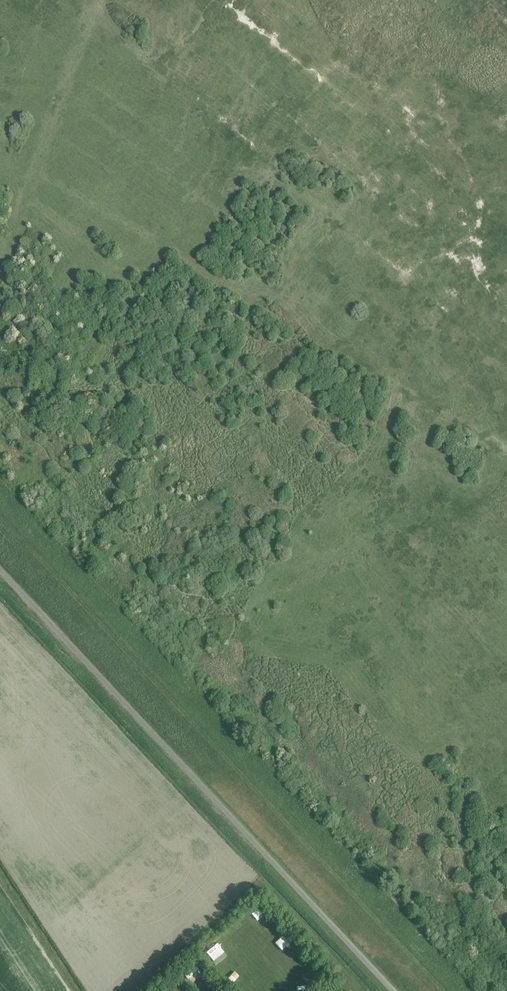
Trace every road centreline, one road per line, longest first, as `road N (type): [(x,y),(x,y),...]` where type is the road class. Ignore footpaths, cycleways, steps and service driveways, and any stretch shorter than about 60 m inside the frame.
road 1 (unclassified): [(394,990),(0,567)]

